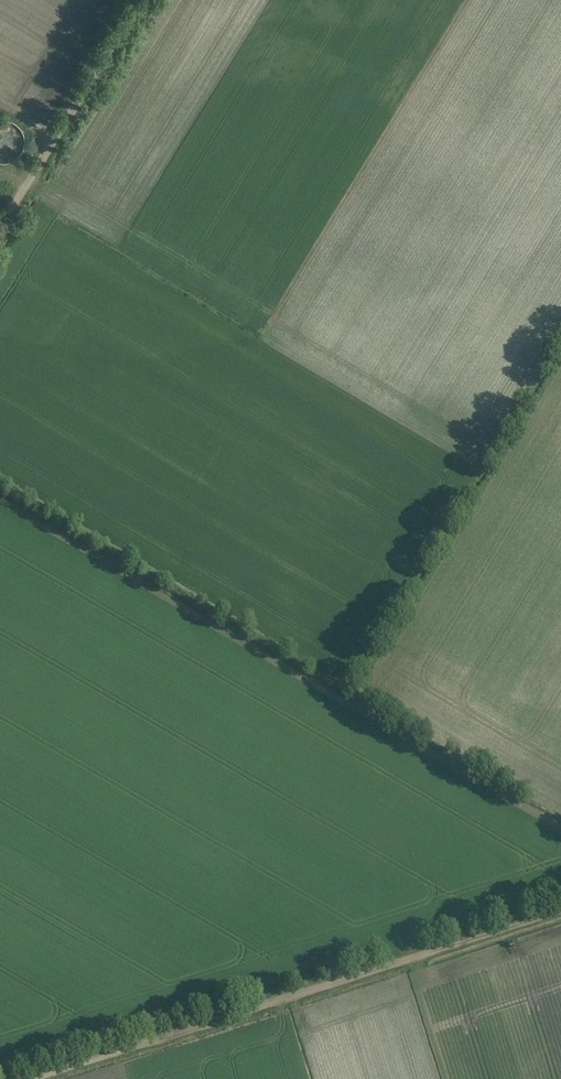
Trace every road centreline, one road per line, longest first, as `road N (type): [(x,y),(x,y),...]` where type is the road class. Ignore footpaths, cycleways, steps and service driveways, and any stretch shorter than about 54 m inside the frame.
road 1 (track): [(28,1078),(560,911)]
road 2 (track): [(140,0),(0,227)]

